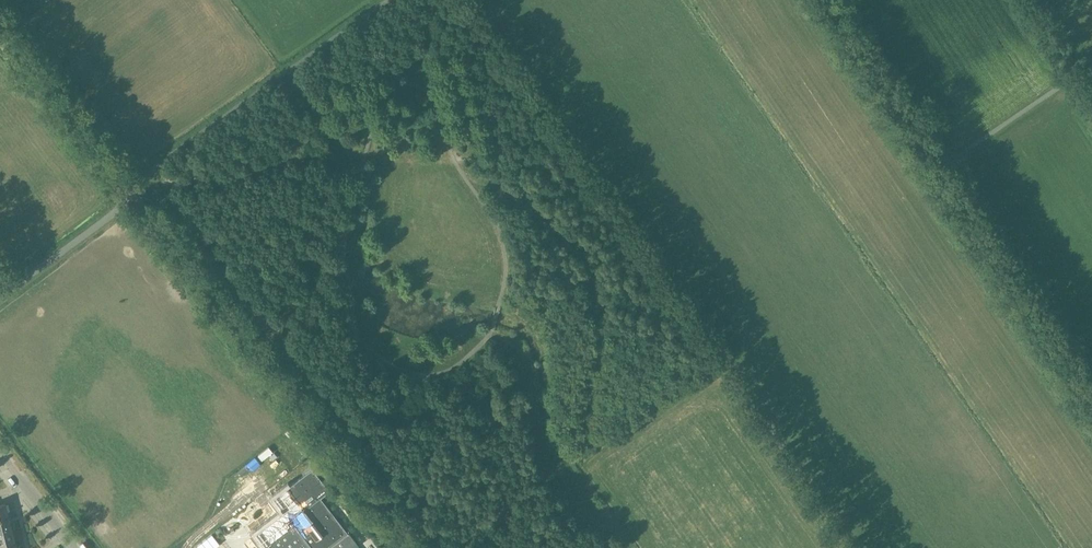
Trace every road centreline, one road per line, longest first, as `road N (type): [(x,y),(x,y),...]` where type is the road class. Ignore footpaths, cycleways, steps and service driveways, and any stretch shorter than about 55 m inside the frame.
road 1 (track): [(936,170),(1091,407)]
road 2 (residential): [(74,547),(0,452)]

